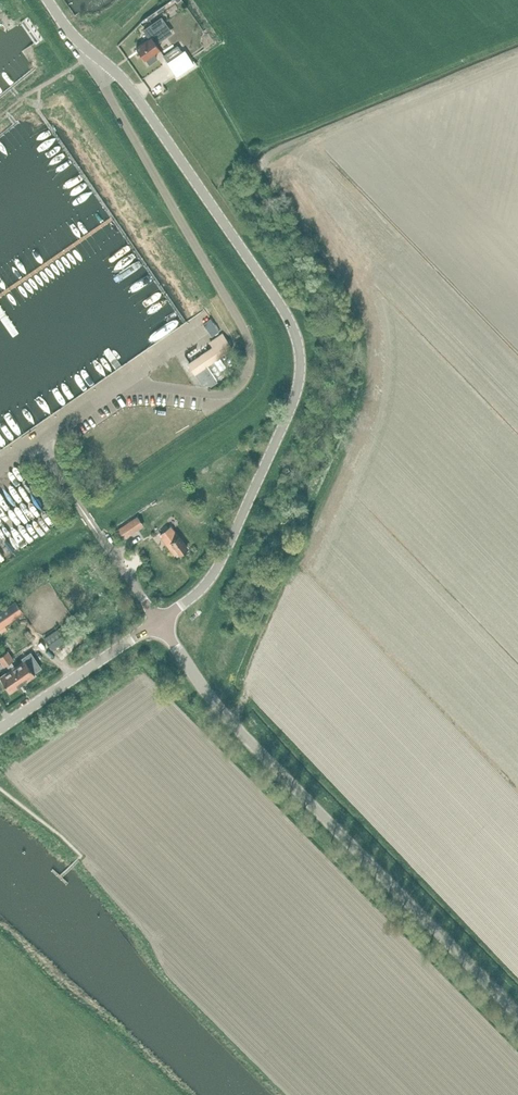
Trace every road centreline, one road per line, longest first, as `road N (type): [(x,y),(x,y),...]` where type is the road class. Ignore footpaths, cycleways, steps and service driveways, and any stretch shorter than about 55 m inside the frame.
road 1 (unclassified): [(157,622),(219,565),(293,402),(299,352),(285,313),(143,104),(71,35),(48,0)]
road 2 (unclassified): [(517,1015),(237,729),(157,622)]
road 3 (unclassified): [(157,622),(35,440)]
road 4 (unclassified): [(0,728),(157,622)]

